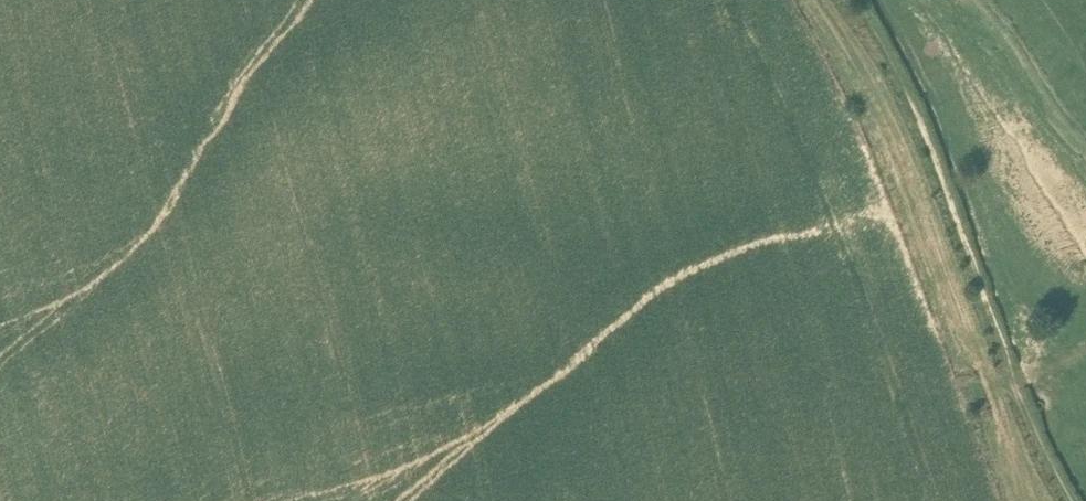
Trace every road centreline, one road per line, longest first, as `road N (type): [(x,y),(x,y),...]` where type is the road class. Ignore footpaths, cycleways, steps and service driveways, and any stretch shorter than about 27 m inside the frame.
road 1 (track): [(853,0),(920,125),(1016,391),(1065,500)]

